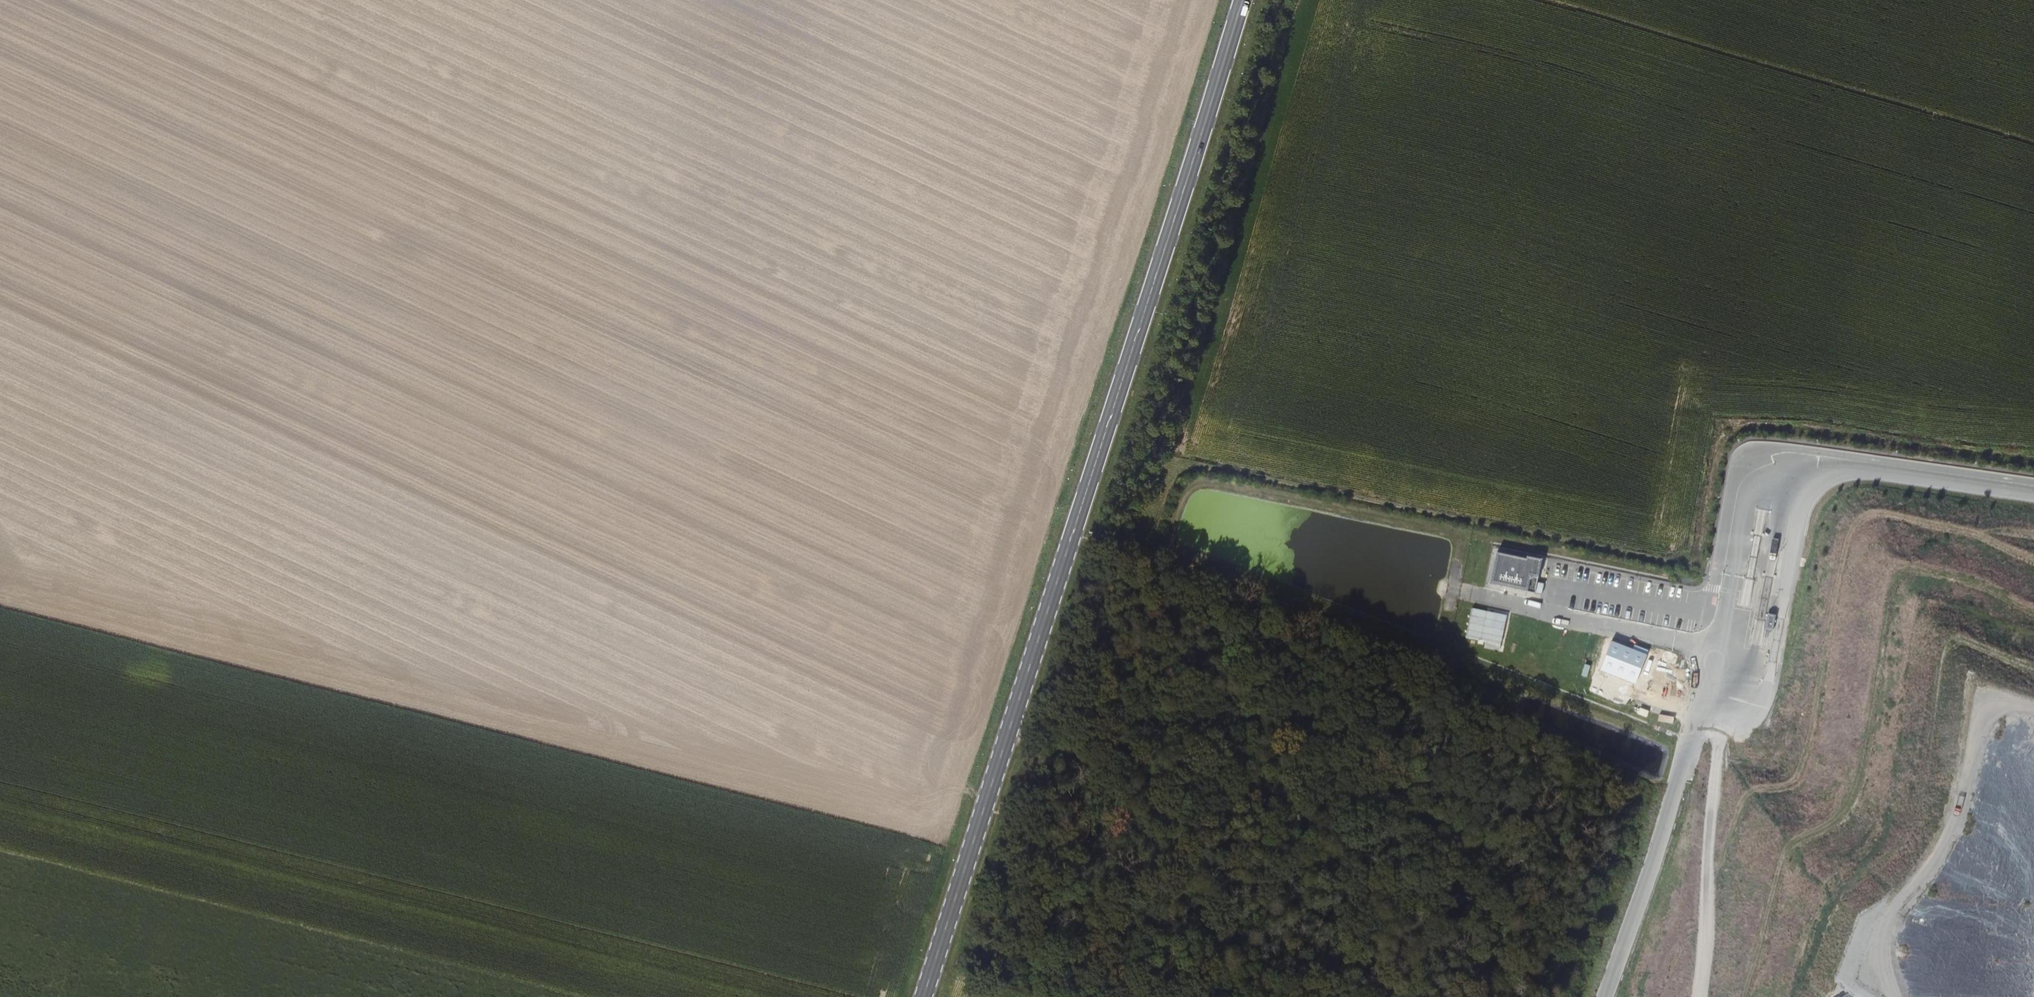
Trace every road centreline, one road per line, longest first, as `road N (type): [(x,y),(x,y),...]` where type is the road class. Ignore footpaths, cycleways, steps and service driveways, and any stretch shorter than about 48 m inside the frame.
road 1 (secondary): [(924,996),(1242,0)]

